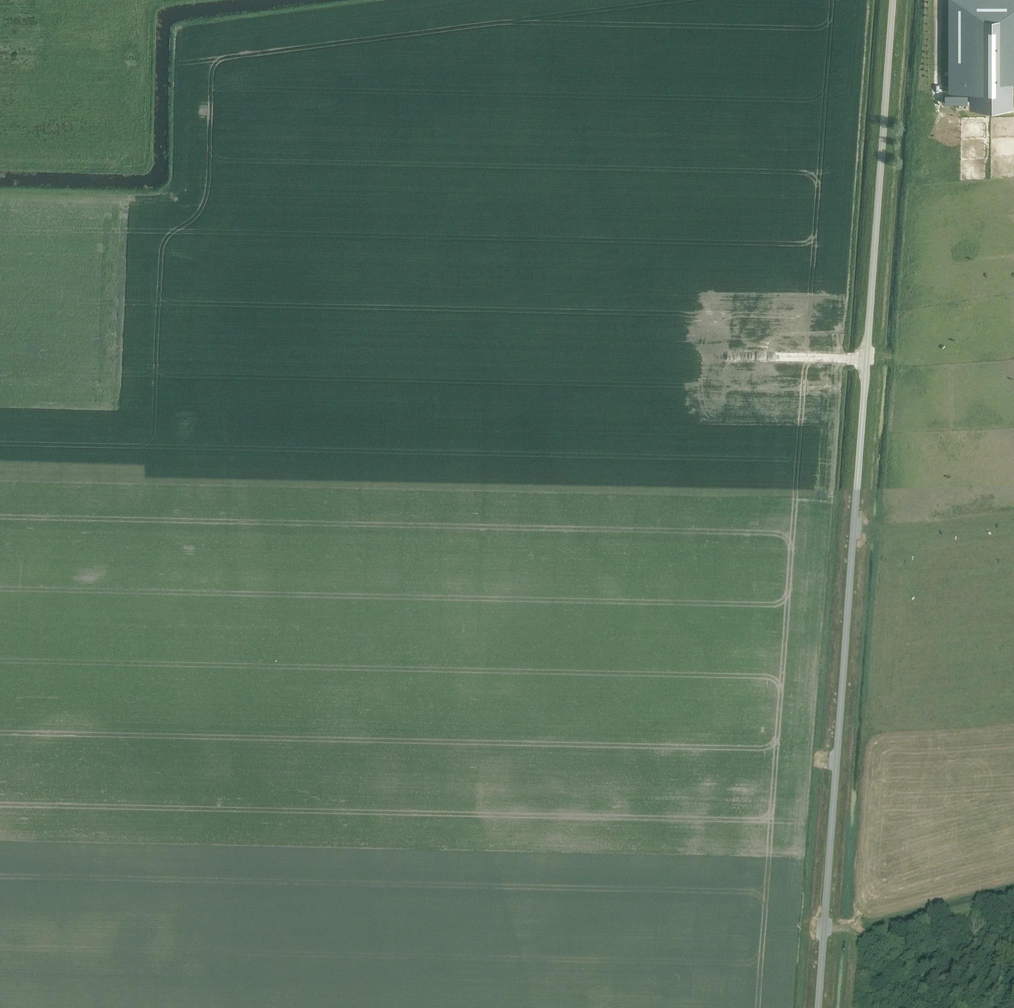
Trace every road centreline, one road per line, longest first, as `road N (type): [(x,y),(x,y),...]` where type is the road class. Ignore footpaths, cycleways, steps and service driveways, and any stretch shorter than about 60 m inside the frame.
road 1 (unclassified): [(818,1007),(891,0)]

